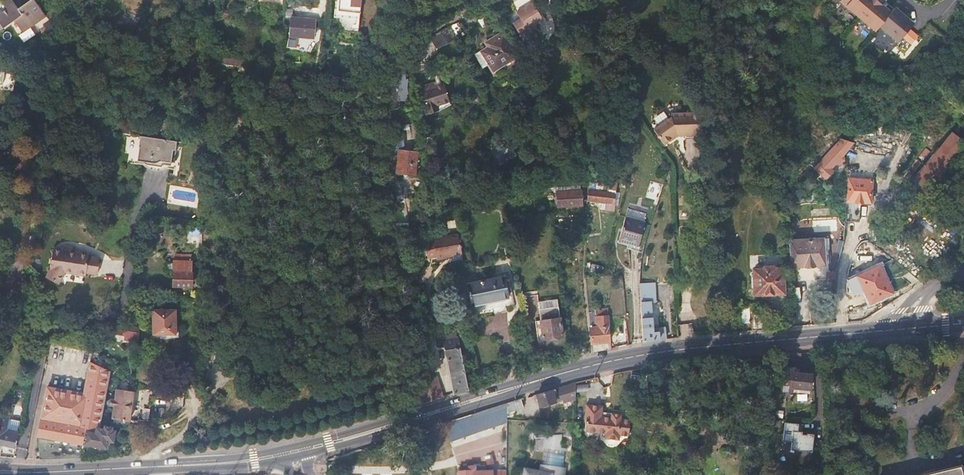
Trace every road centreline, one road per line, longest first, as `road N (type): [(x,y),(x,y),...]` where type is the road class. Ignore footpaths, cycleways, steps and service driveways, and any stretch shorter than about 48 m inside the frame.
road 1 (primary): [(896,330),(646,354),(557,375)]
road 2 (primary): [(304,455),(557,375)]
road 3 (primary): [(557,375),(302,445)]
road 4 (primary): [(143,469),(280,460)]
road 5 (primary): [(278,450),(143,469)]

